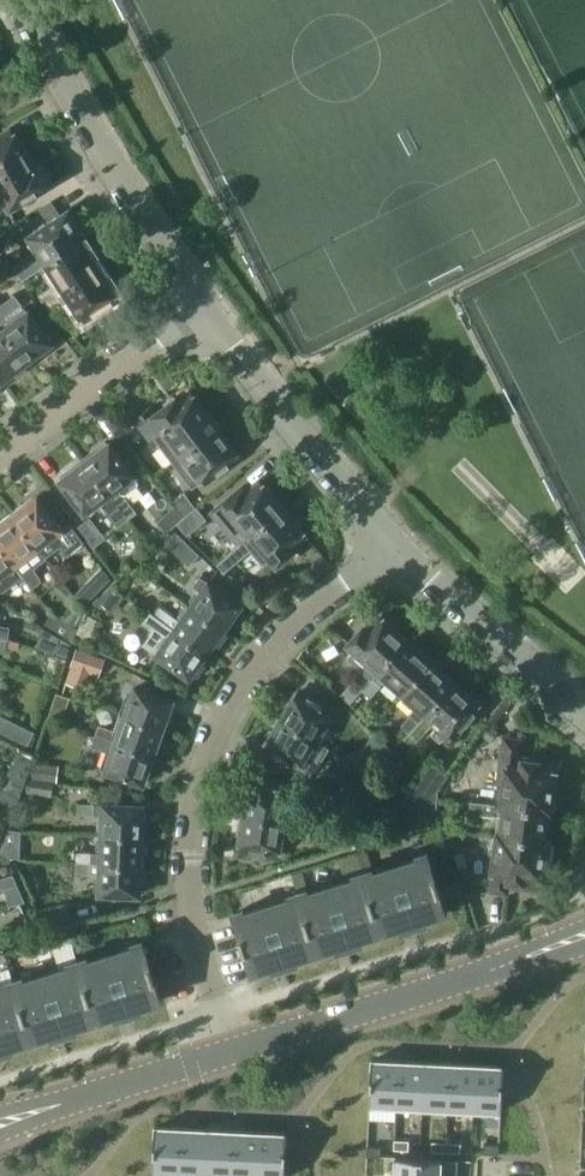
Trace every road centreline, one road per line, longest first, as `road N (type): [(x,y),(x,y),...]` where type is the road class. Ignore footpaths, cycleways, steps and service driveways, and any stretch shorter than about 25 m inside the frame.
road 1 (residential): [(387,539),(248,676),(218,728),(197,800),(188,901),(219,1050)]
road 2 (unclassified): [(21,0),(198,308)]
road 3 (unclassified): [(198,308),(387,539)]
road 4 (residential): [(387,539),(584,719)]
road 5 (secondary): [(219,1050),(461,980)]
road 6 (unclassified): [(0,457),(198,308)]
road 7 (secondary): [(0,1119),(219,1050)]
road 8 (secondary): [(584,923),(461,980)]
road 9 (secondary): [(461,980),(584,950)]

